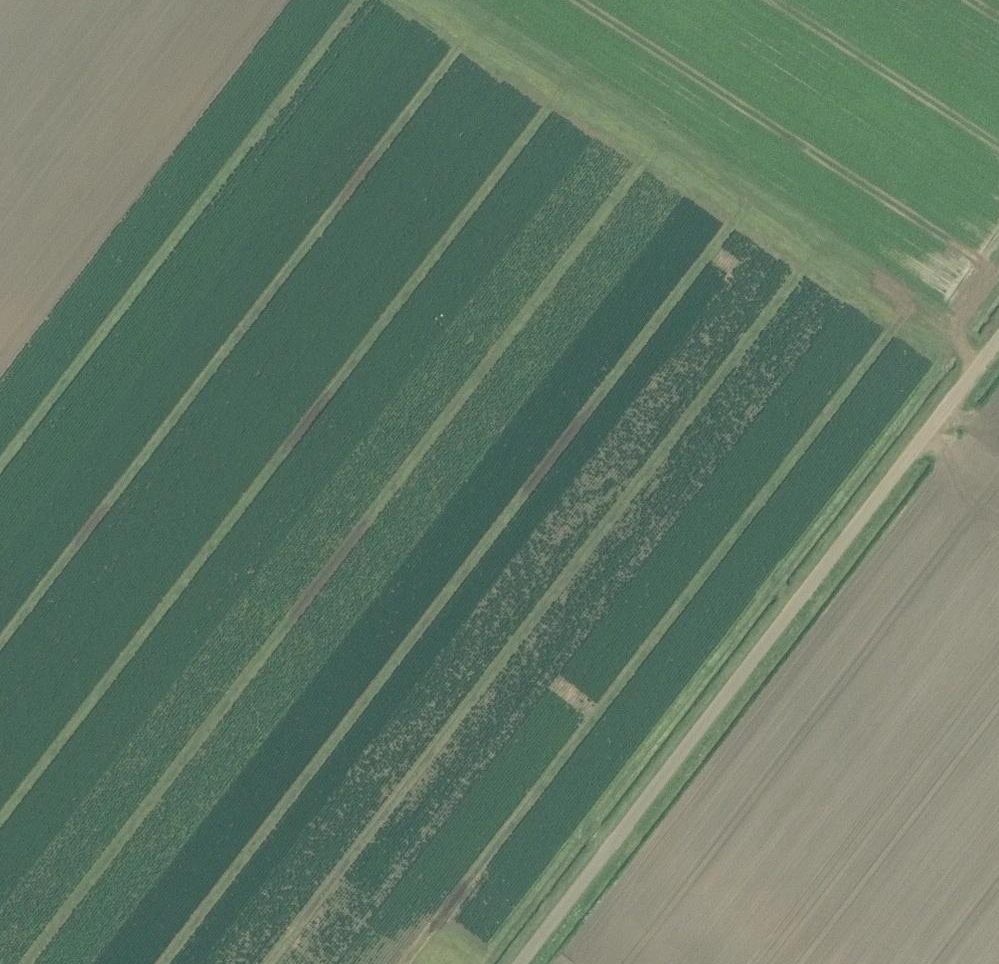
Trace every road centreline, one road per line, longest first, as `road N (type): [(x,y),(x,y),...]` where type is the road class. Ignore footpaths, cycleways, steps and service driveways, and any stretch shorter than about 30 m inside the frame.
road 1 (unclassified): [(520,963),(998,340)]

